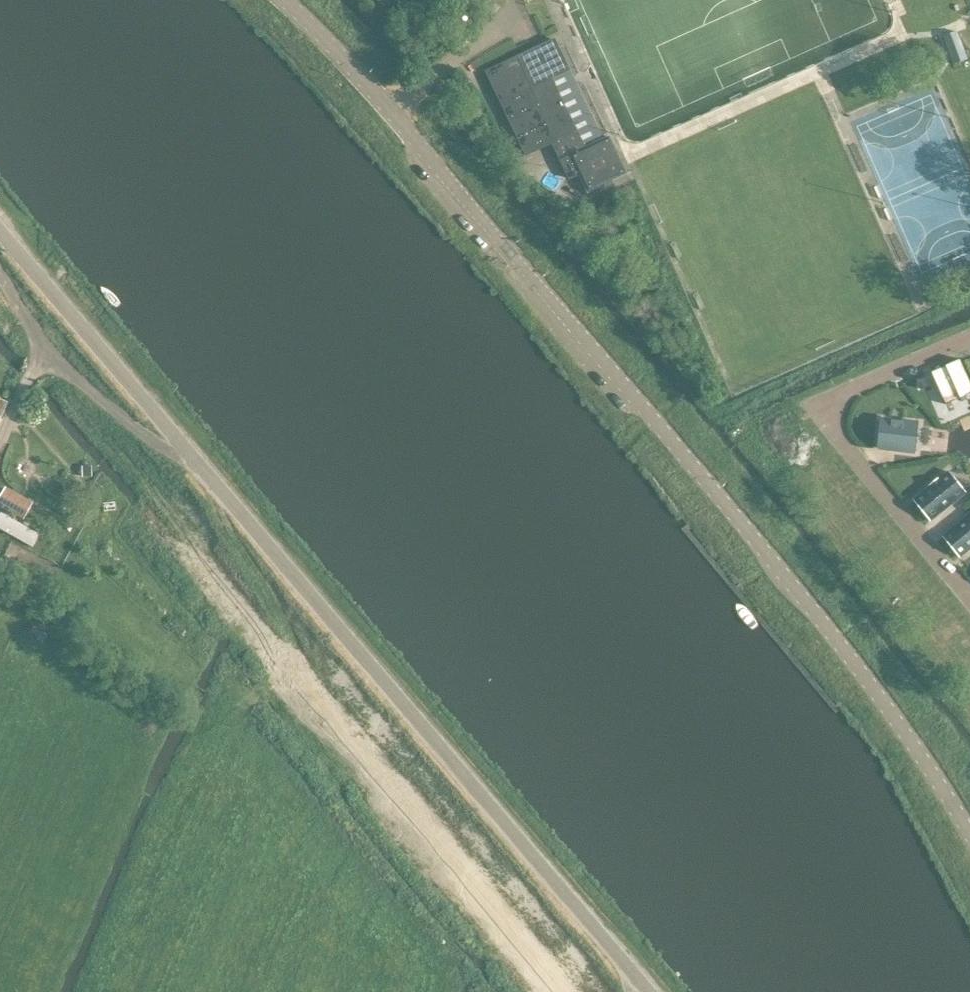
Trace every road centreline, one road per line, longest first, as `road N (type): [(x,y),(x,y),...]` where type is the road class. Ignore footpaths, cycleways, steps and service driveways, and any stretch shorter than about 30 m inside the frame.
road 1 (tertiary): [(969,836),(935,773),(824,622),(391,108),(287,0)]
road 2 (tertiary): [(653,991),(0,228)]

